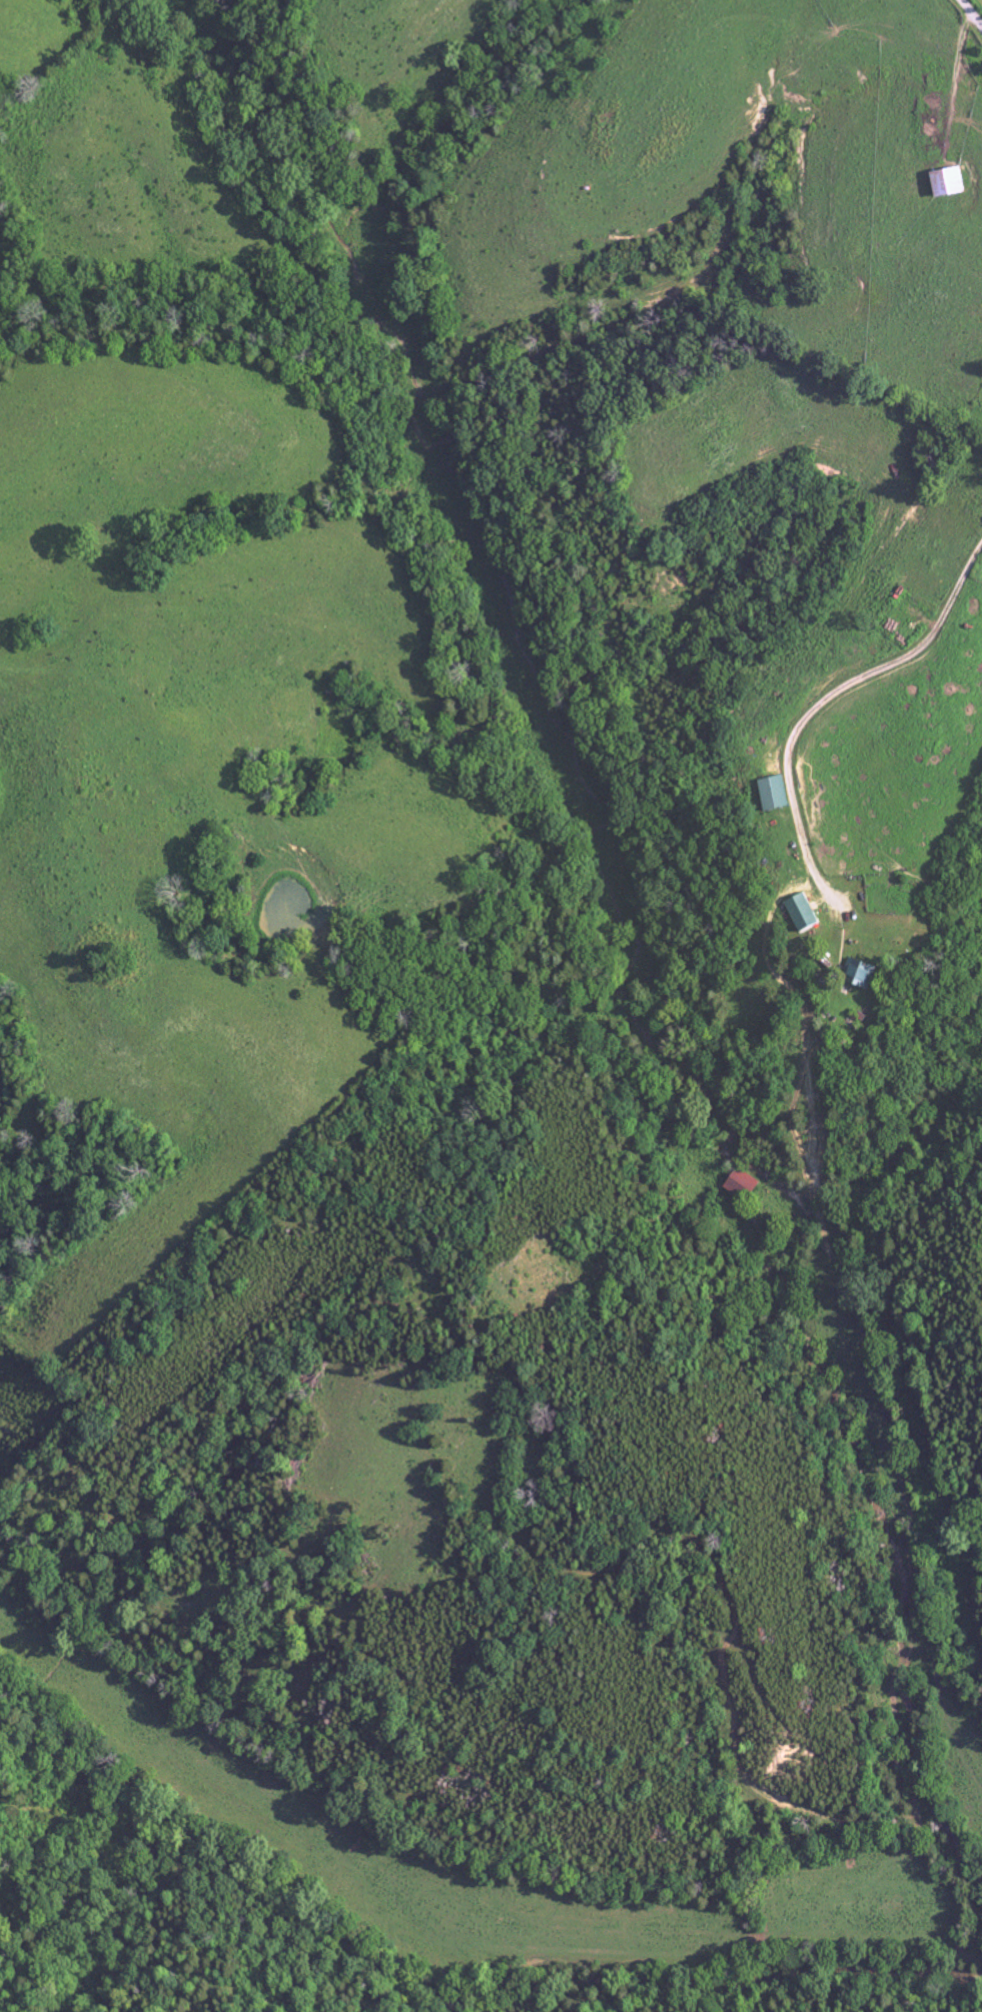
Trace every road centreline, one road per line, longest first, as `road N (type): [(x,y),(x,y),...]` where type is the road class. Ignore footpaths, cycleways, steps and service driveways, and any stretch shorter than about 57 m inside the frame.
road 1 (residential): [(981,549),(915,654),(815,708),(790,747),(805,846),(837,912)]

